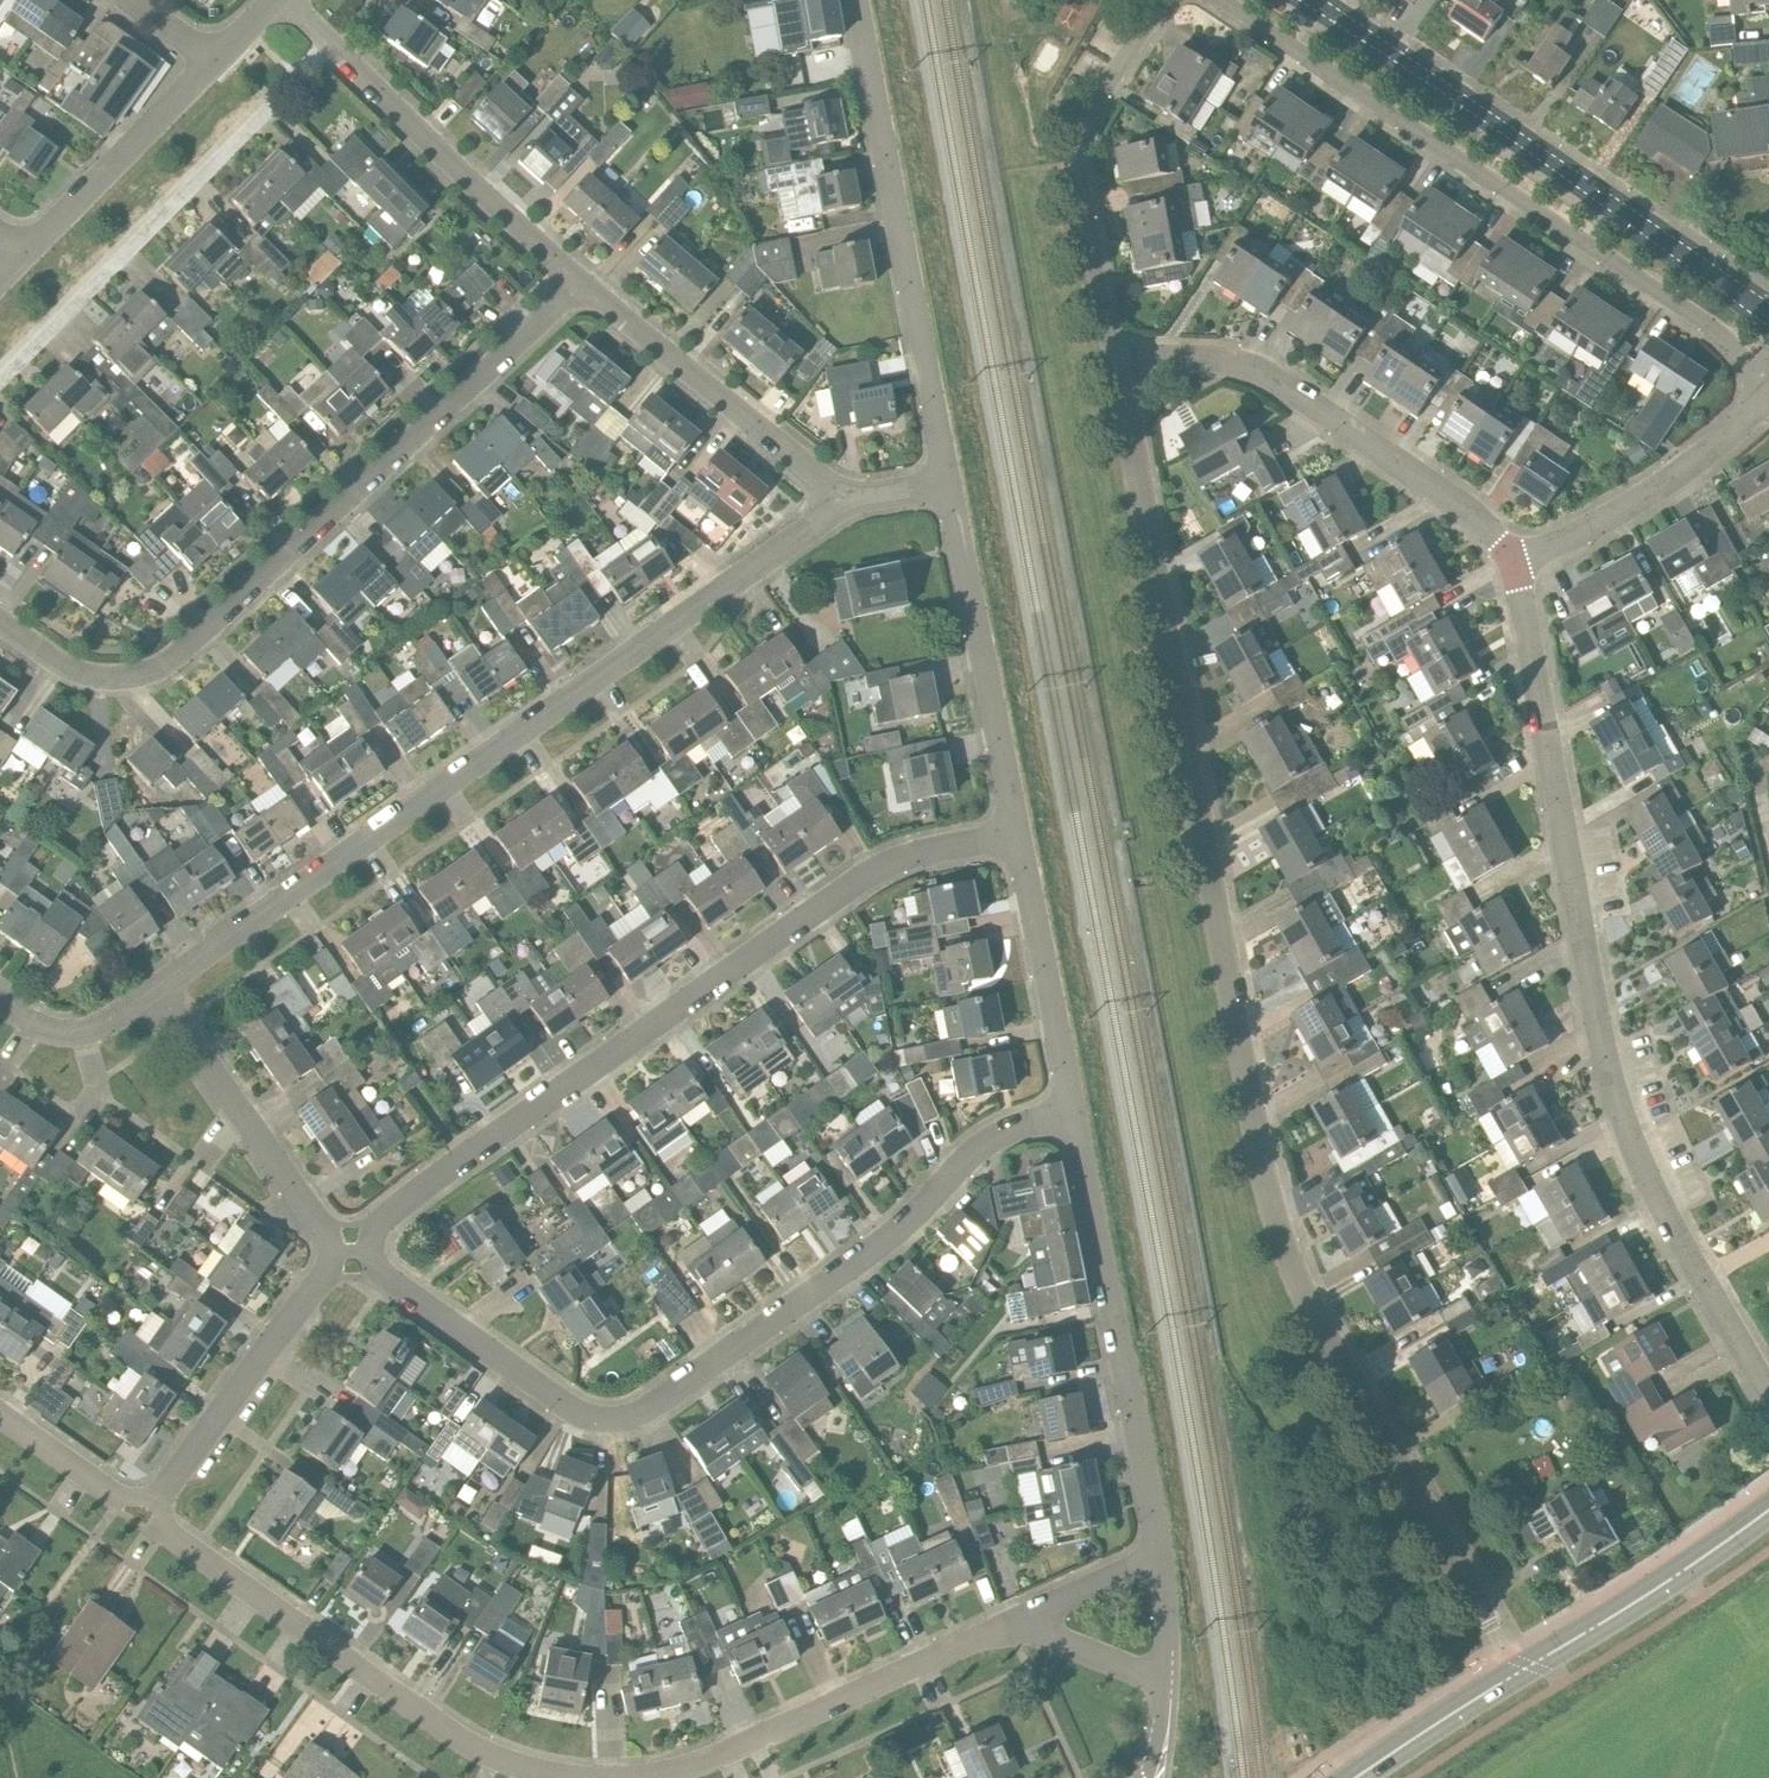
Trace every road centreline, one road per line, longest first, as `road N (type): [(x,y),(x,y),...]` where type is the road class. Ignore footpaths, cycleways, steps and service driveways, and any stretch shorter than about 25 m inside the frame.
road 1 (residential): [(1525,1667),(1309,1302),(1275,1222),(1112,359)]
road 2 (residential): [(160,1495),(170,1530),(484,1746),(545,1768),(621,1777),(693,1762),(1031,1612)]
road 3 (residential): [(1768,1390),(1665,1207),(1604,1048),(1520,561)]
road 4 (residential): [(372,1250),(391,1277),(561,1402),(620,1419),(649,1413),(926,1211),(991,1134),(1072,1109)]
road 5 (residential): [(159,991),(843,505)]
road 6 (residential): [(372,1250),(383,1219),(888,862),(1021,835)]
road 7 (residential): [(582,281),(182,655),(135,680),(76,672),(0,620)]
road 8 (residential): [(1768,381),(1709,326),(1223,0)]
road 9 (secondary): [(1768,313),(1313,0)]
road 10 (residential): [(855,0),(951,485)]
road 11 (residential): [(1520,561),(1501,538),(1276,379),(1228,360),(1171,353),(1112,359)]
road 12 (residential): [(1160,1558),(1072,1109)]
road 13 (residential): [(582,281),(281,0)]
road 14 (residential): [(1167,0),(1077,142),(1112,359)]
road 15 (residential): [(1021,835),(951,485)]
road 16 (residential): [(843,505),(818,472),(582,281)]
road 17 (residential): [(334,1250),(159,991)]
road 18 (residential): [(160,1495),(330,1271),(334,1250)]
road 19 (residential): [(1520,561),(1629,504),(1768,395)]
road 20 (tertiary): [(1525,1667),(1768,1509)]
road 21 (residential): [(1072,1109),(1021,835)]
road 22 (residential): [(23,251),(216,59)]
road 23 (tertiary): [(1356,1777),(1525,1667)]
road 24 (residential): [(0,1411),(115,1495),(160,1495)]
road 25 (residential): [(0,1000),(49,1028),(84,1031),(159,991)]
road 26 (residential): [(1163,1682),(1042,1632),(1031,1612)]
road 27 (residential): [(1031,1612),(1125,1566),(1160,1558)]
road 28 (residential): [(1163,1682),(1168,1645),(1160,1558)]

